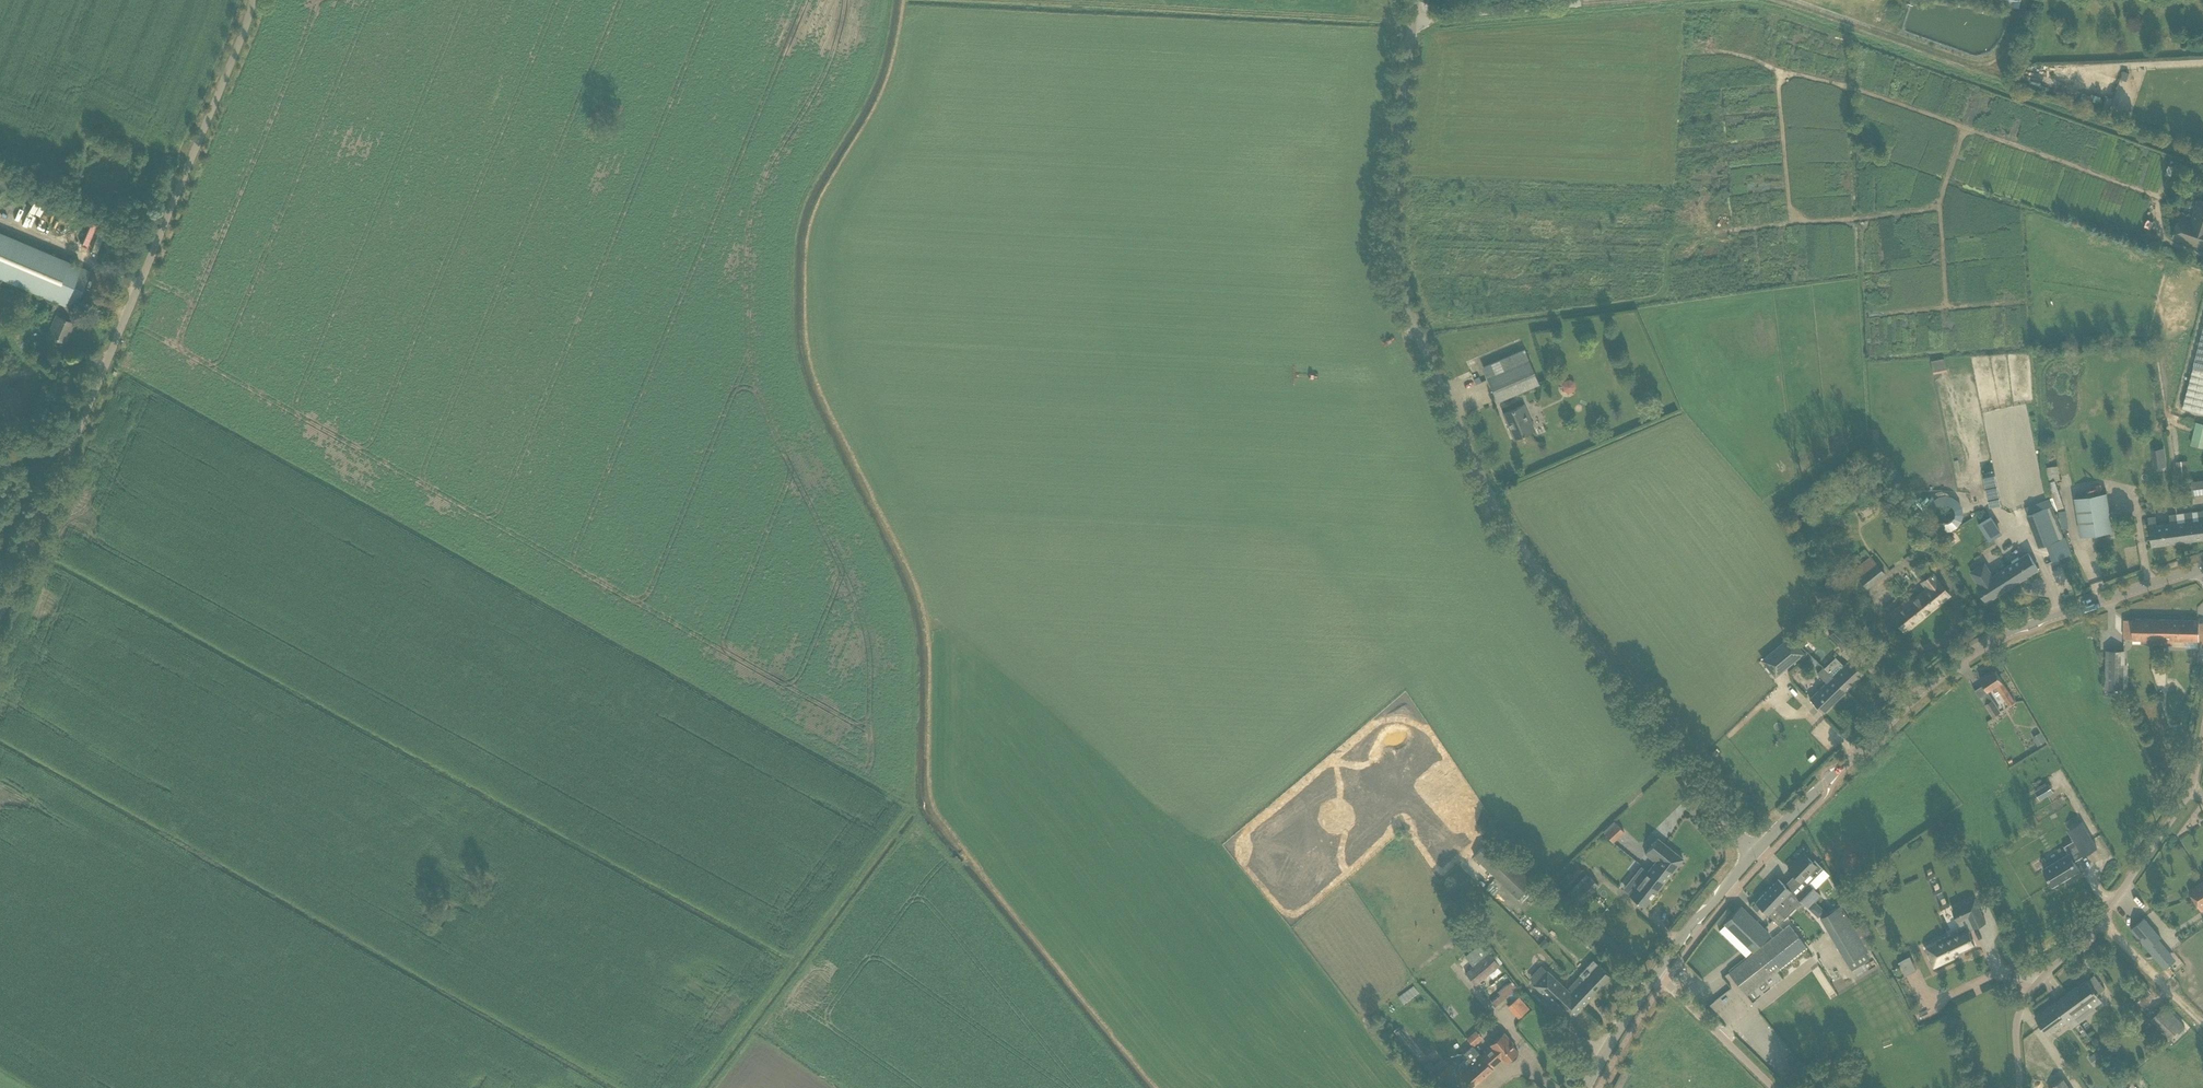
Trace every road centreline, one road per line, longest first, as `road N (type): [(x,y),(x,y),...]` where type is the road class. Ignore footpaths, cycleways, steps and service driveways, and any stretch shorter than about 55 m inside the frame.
road 1 (unclassified): [(1754,854),(1509,530),(1403,301),(1389,231),(1413,0)]
road 2 (unclassified): [(0,599),(245,0)]
road 3 (tertiary): [(1754,854),(1968,655),(2028,626),(2202,567)]
road 4 (unclassified): [(2021,1087),(2034,997),(2172,830),(2193,791),(2202,737)]
road 5 (unclassified): [(1655,975),(1771,1087)]
road 6 (tertiary): [(1655,975),(1754,854)]
road 7 (tertiary): [(1587,1087),(1655,975)]

